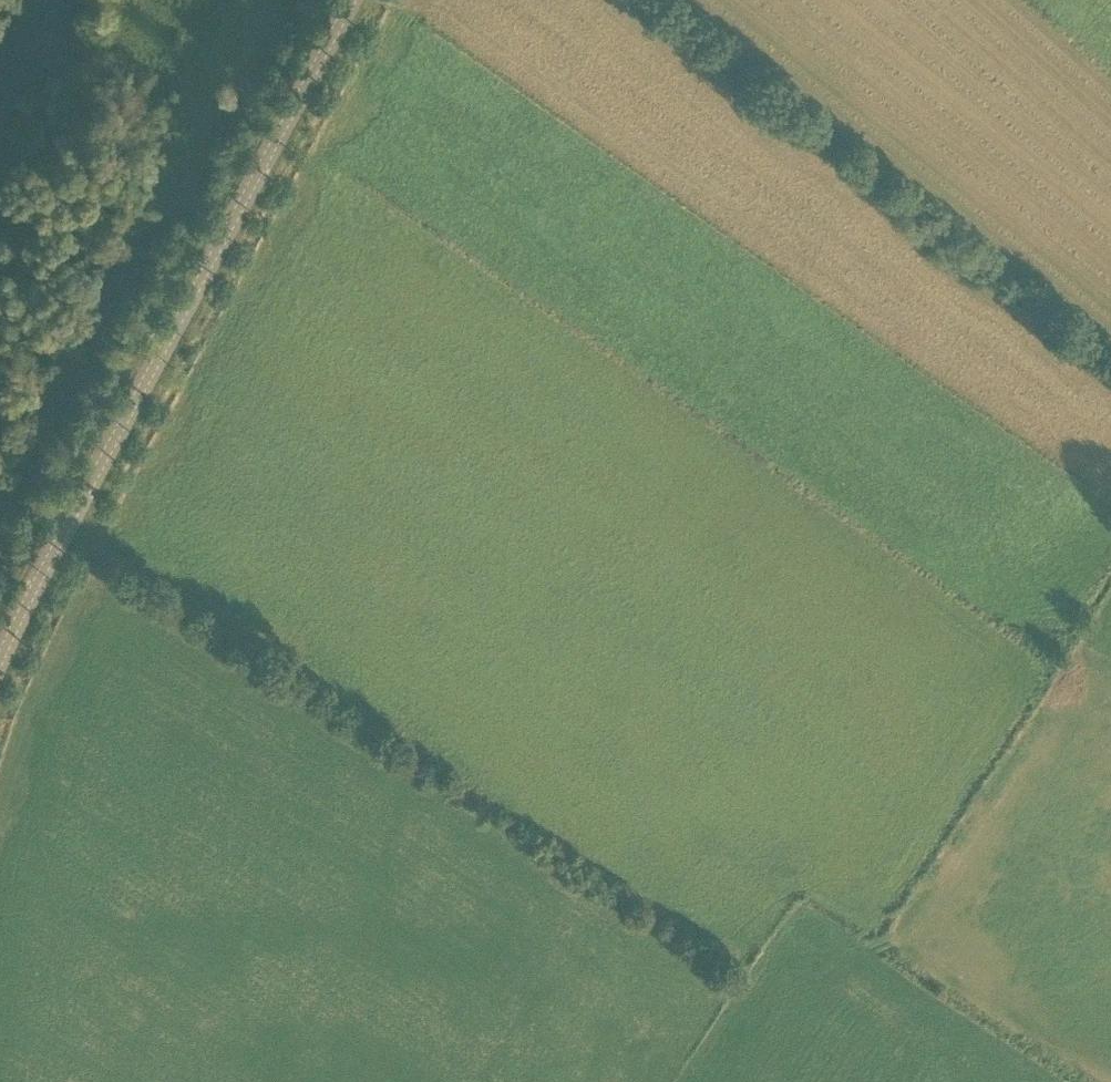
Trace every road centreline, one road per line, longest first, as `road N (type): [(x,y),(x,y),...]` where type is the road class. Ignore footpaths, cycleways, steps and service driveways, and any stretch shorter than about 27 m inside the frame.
road 1 (unclassified): [(0,654),(349,0)]

